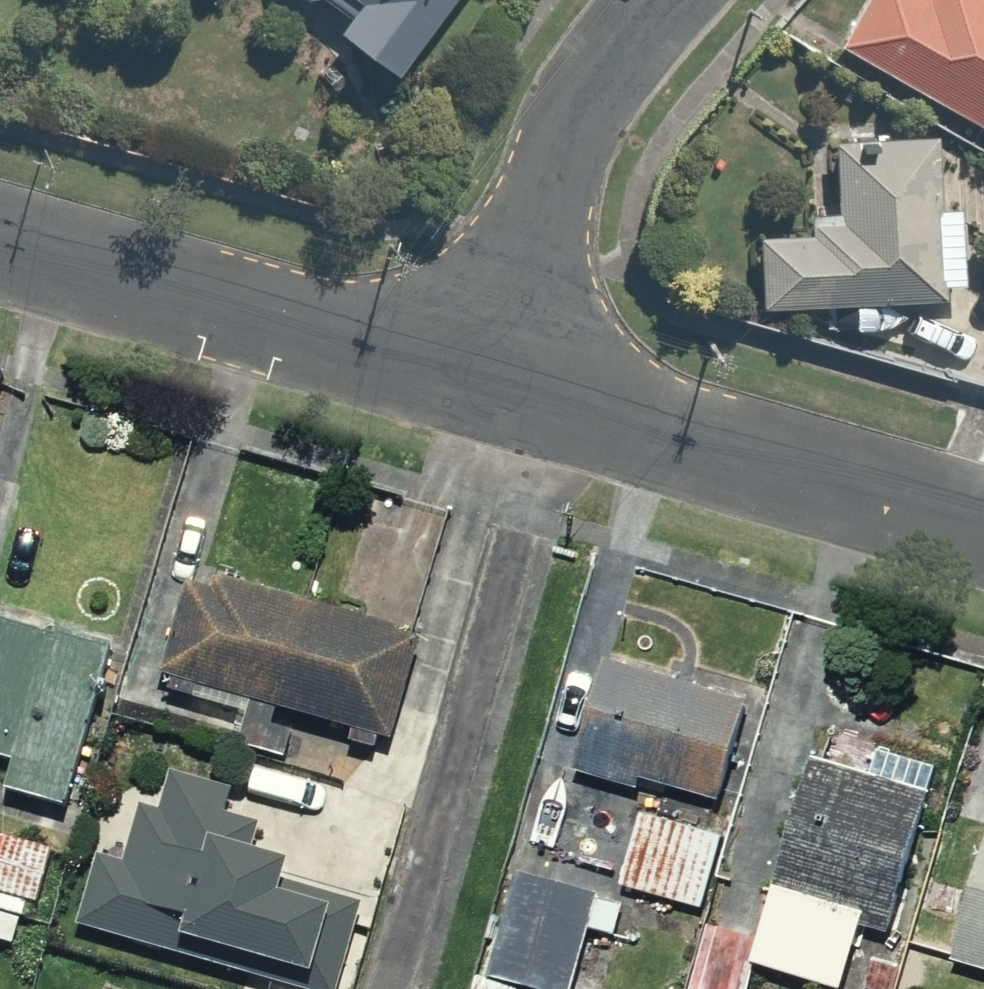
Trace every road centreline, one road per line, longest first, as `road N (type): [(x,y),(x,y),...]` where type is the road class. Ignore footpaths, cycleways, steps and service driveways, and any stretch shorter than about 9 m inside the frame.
road 1 (residential): [(983,528),(468,381)]
road 2 (residential): [(468,381),(0,247)]
road 3 (residential): [(468,381),(548,162),(670,0)]

